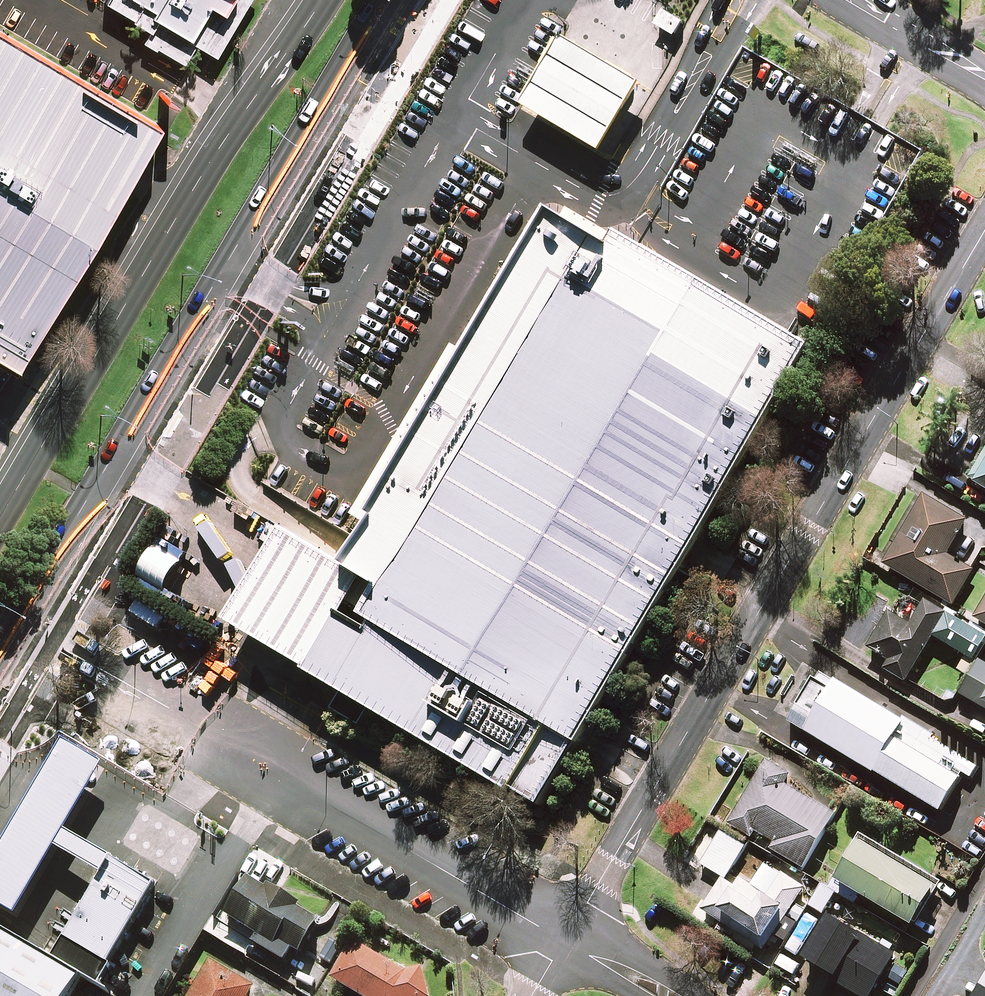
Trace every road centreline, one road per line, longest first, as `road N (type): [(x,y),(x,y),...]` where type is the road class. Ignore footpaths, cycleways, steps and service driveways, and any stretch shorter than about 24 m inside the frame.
road 1 (residential): [(984,230),(564,942)]
road 2 (secondary): [(391,0),(23,622)]
road 3 (unclassified): [(23,622),(564,942)]
road 4 (secondary): [(0,505),(308,0)]
road 5 (residential): [(856,0),(984,77)]

